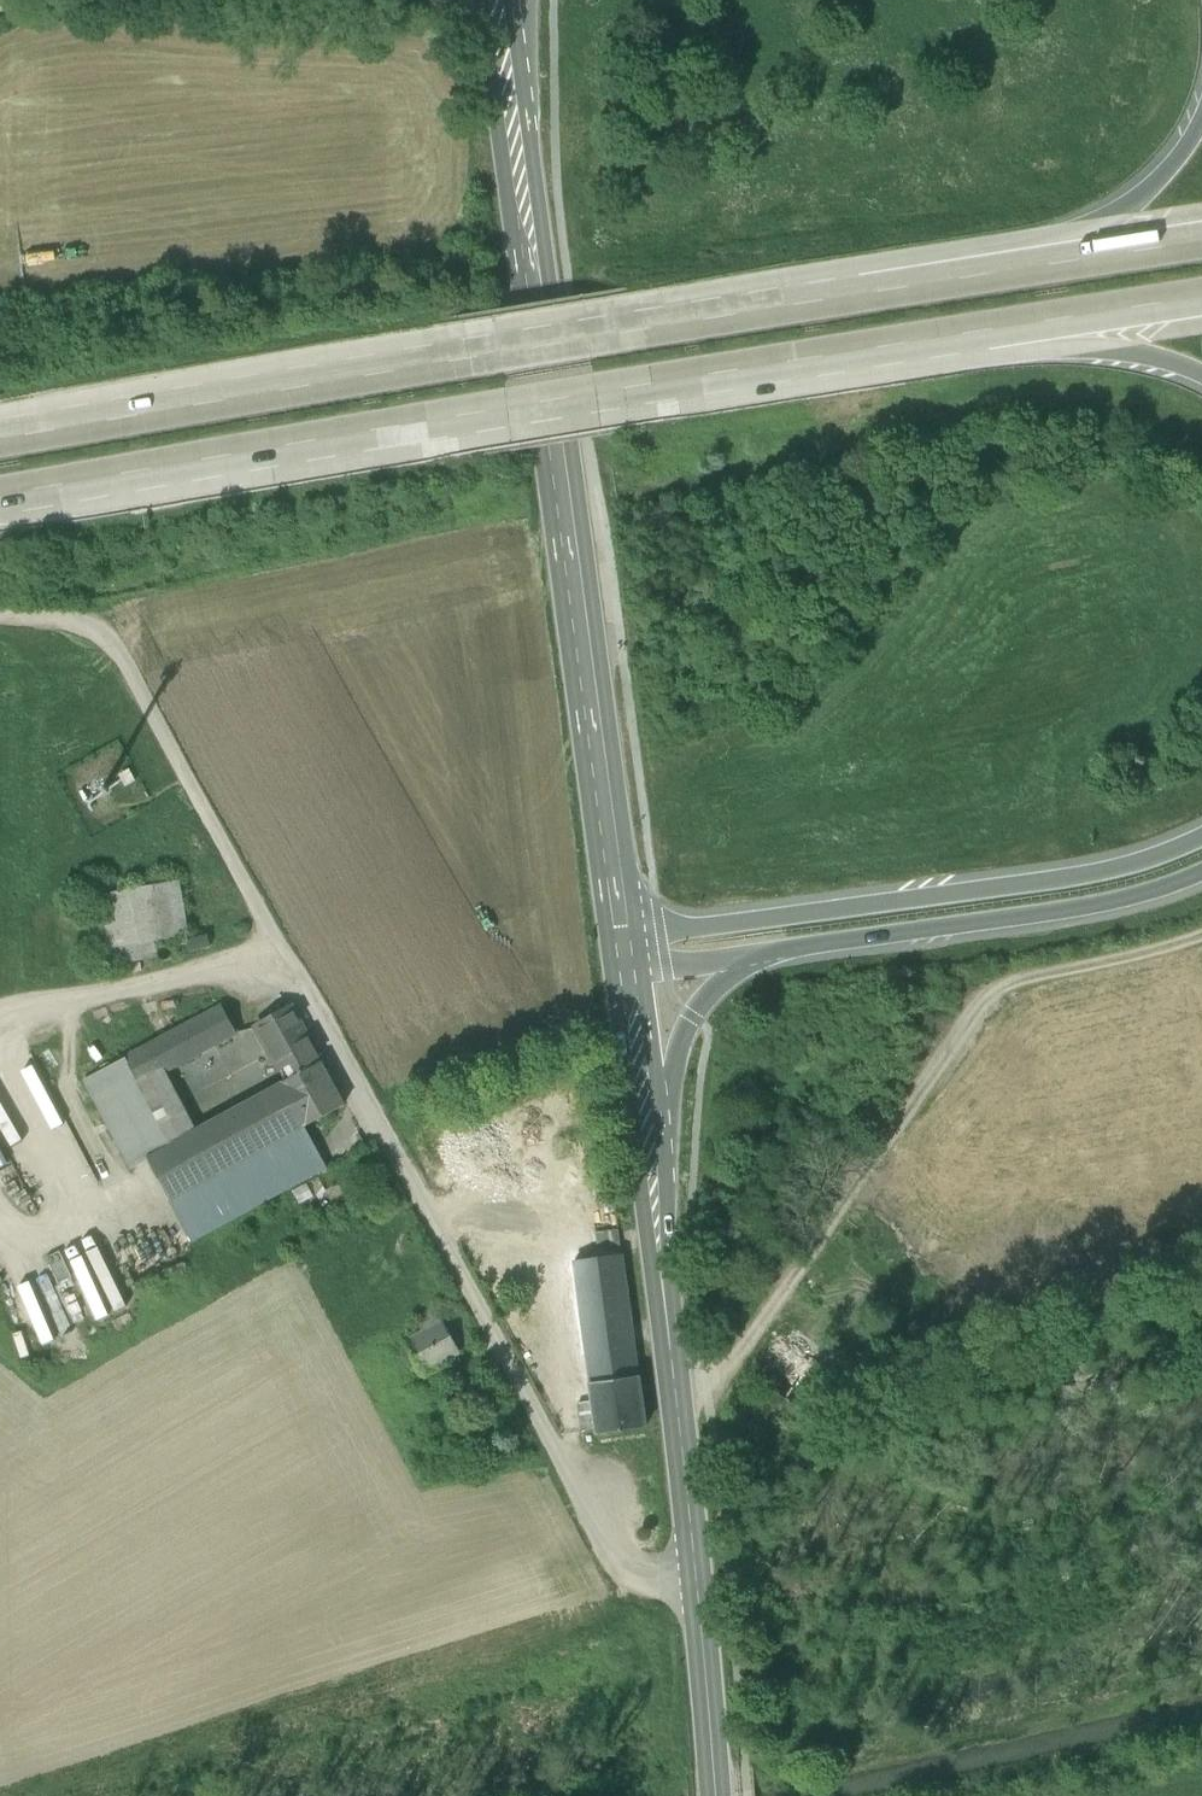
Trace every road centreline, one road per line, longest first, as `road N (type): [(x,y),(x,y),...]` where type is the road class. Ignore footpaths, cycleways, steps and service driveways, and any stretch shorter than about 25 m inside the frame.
road 1 (unclassified): [(0,608),(80,620),(113,641),(616,1556),(695,1570)]
road 2 (motorway): [(996,276),(0,443)]
road 3 (motorway): [(0,499),(984,334)]
road 4 (primary): [(623,938),(509,84)]
road 5 (track): [(676,1396),(708,1391),(976,1003),(1010,981),(1201,938)]
road 6 (motorway): [(1201,839),(1074,883),(623,938)]
road 7 (motorway): [(770,953),(1076,913),(1201,872)]
road 8 (primary): [(695,1570),(648,1136)]
road 9 (motorway): [(1201,122),(1168,173),(1115,220),(996,276)]
road 10 (motorway): [(648,1136),(692,1017),(739,970),(770,953)]
road 11 (primary): [(716,1795),(695,1570)]
road 12 (motorway): [(984,334),(1121,350),(1201,378)]
road 13 (motorway): [(984,334),(1201,301)]
road 14 (motorway): [(1201,244),(996,276)]
road 15 (primary): [(648,1136),(628,975)]
road 16 (motorway): [(628,975),(770,953)]

